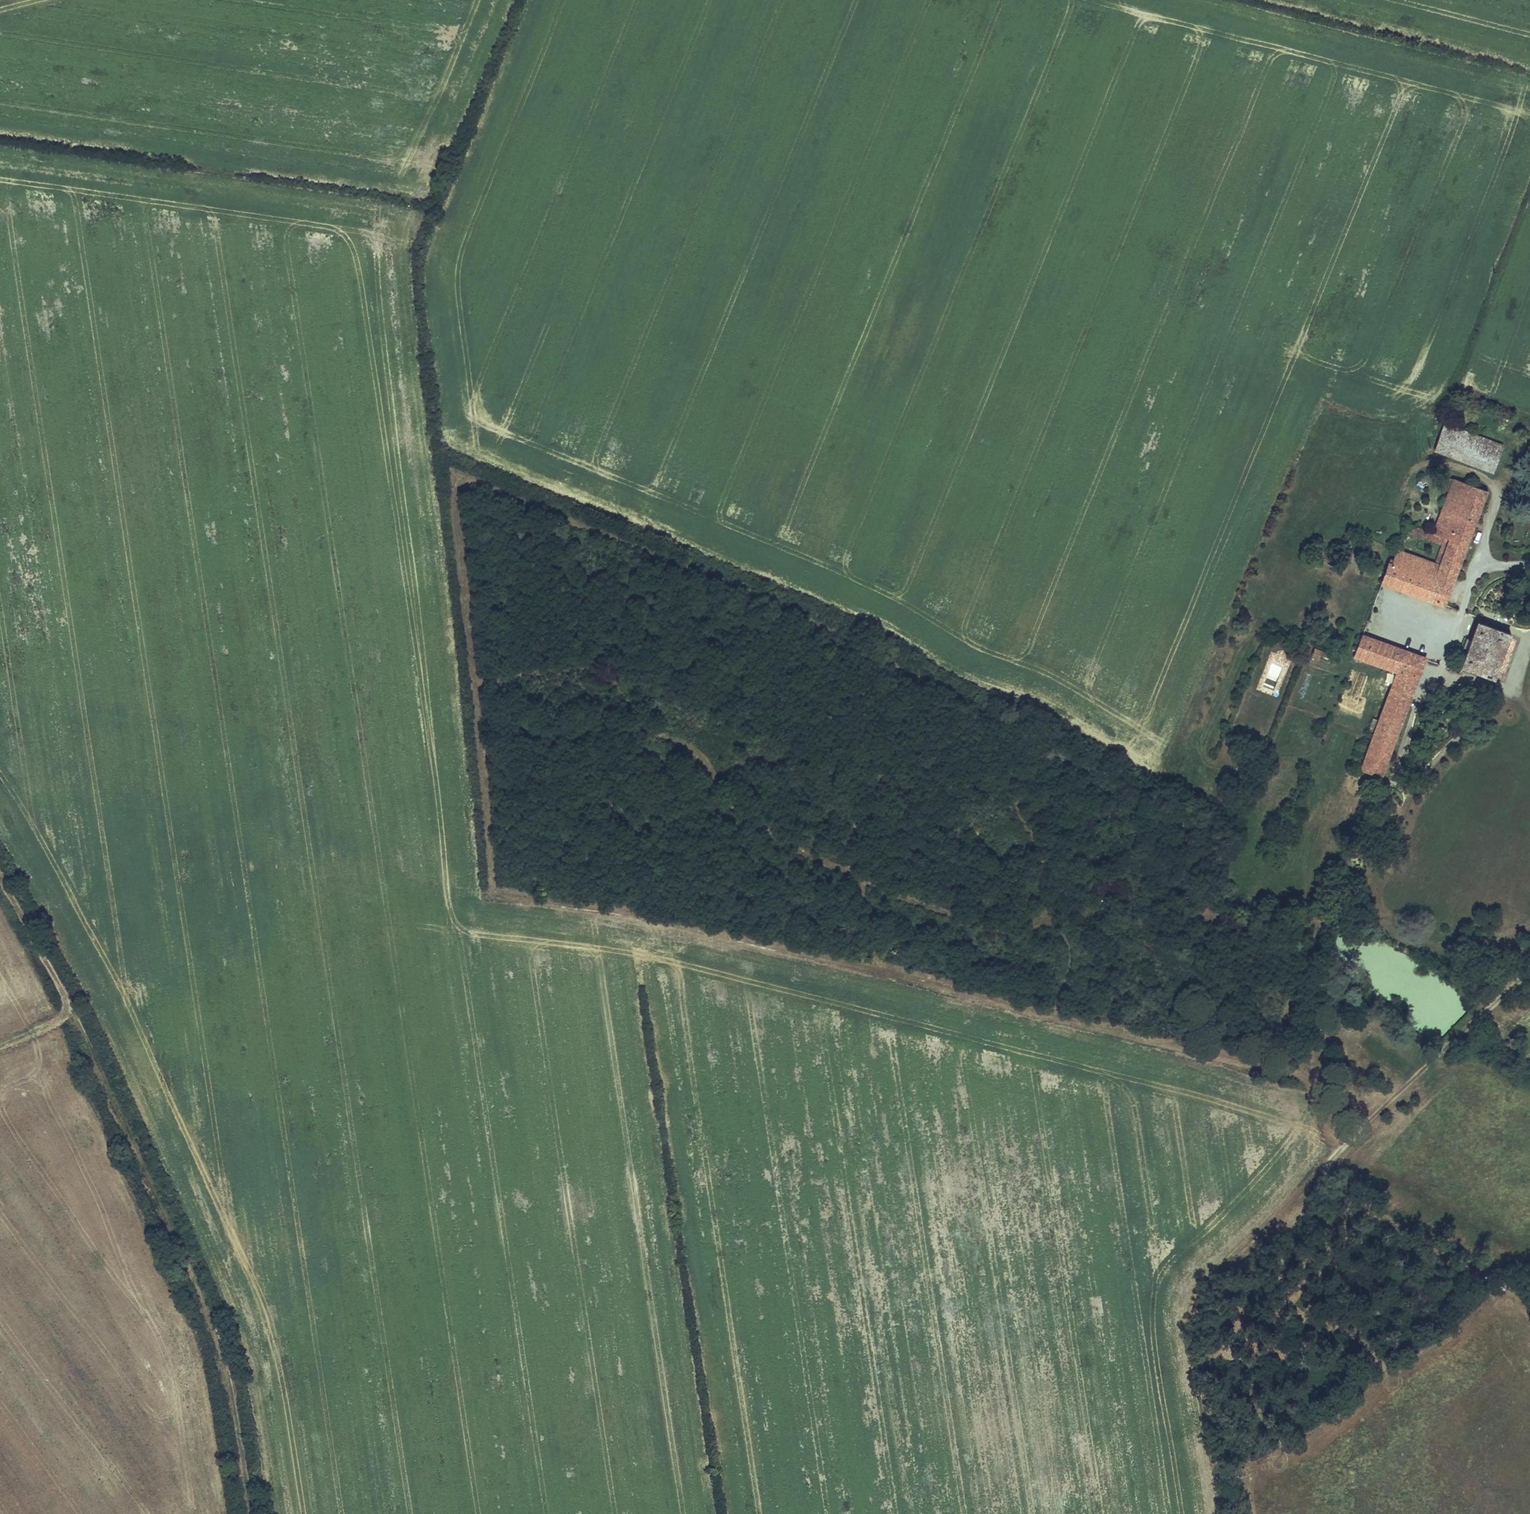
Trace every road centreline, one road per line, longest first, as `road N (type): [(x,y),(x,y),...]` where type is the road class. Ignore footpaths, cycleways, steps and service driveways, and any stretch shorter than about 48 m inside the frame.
road 1 (track): [(1389,1105),(1352,1088),(877,974),(498,892)]
road 2 (track): [(1529,969),(1328,1169)]
road 3 (track): [(72,1007),(0,873)]

